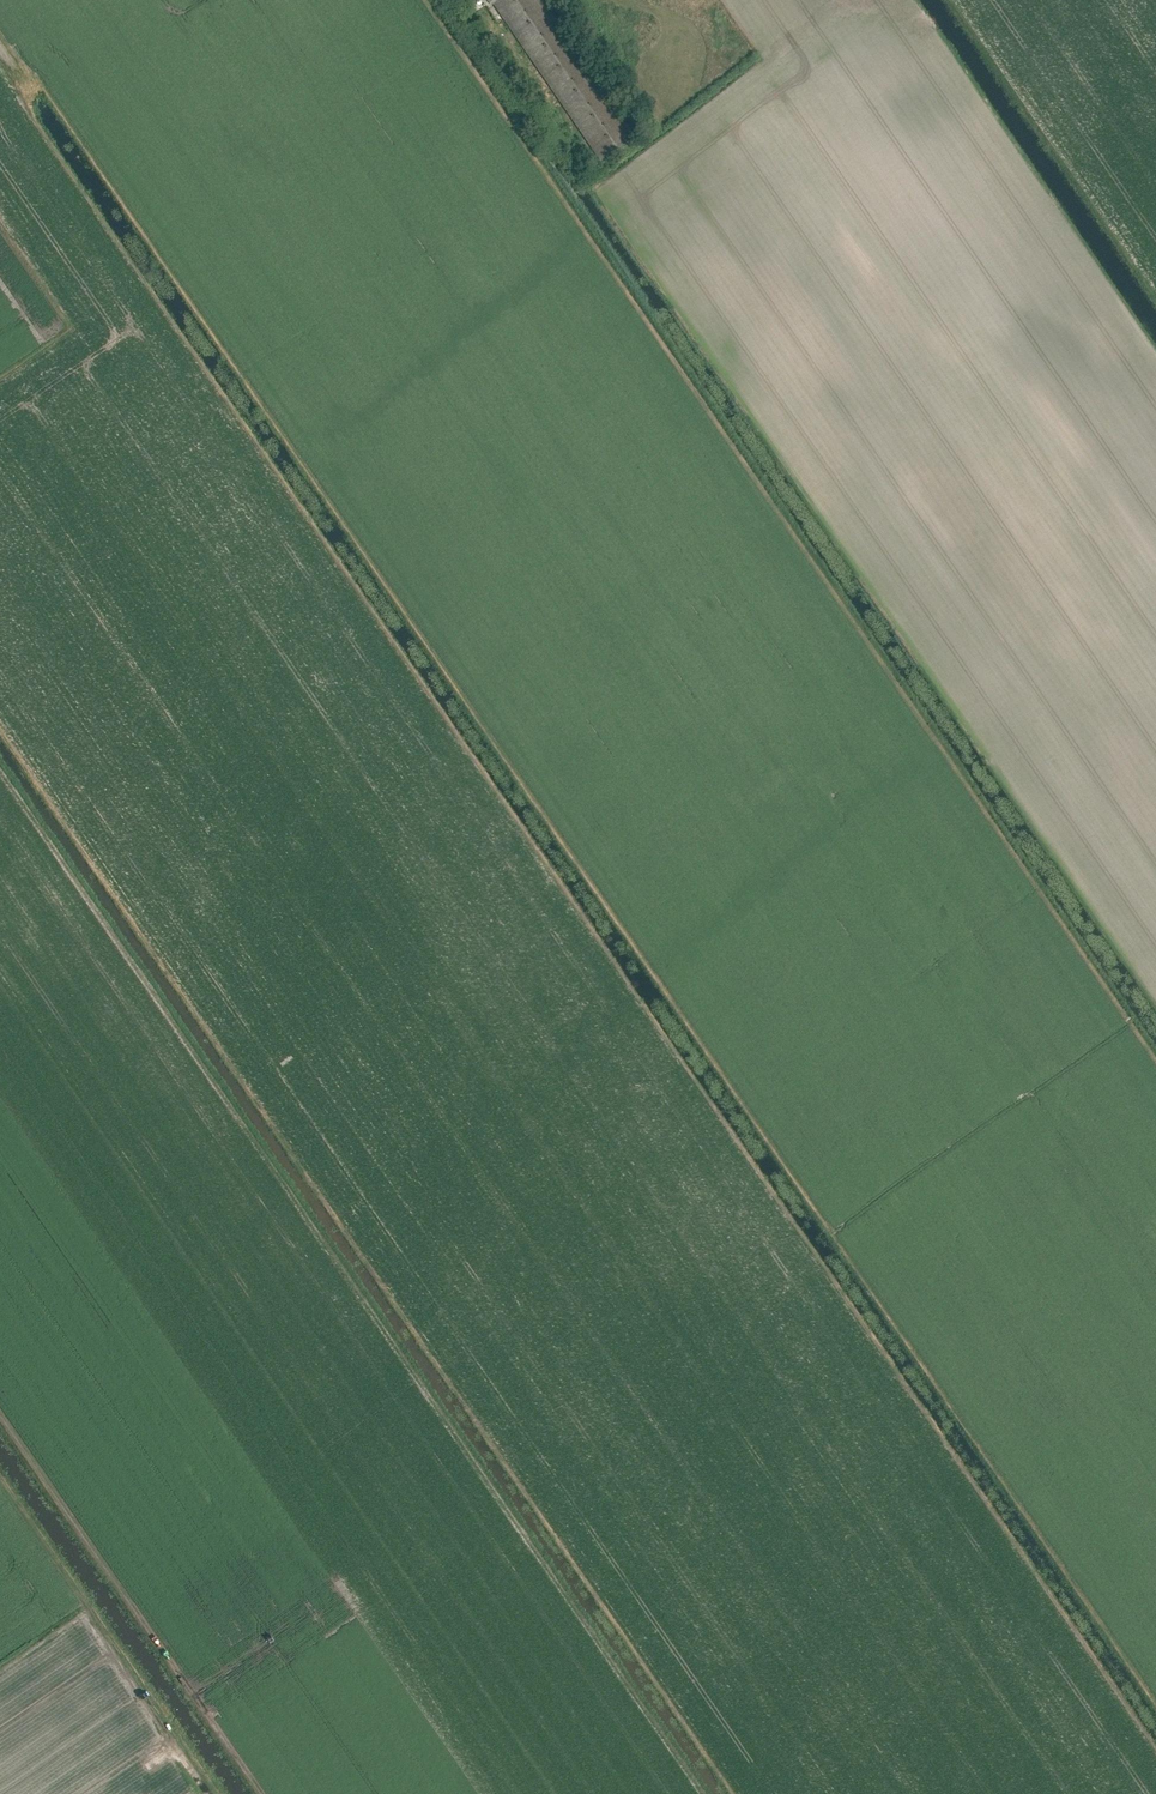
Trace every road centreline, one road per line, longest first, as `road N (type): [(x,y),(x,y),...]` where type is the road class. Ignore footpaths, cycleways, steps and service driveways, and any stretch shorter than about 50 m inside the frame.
road 1 (track): [(260,1793),(0,1417)]
road 2 (track): [(0,1496),(201,1793)]

